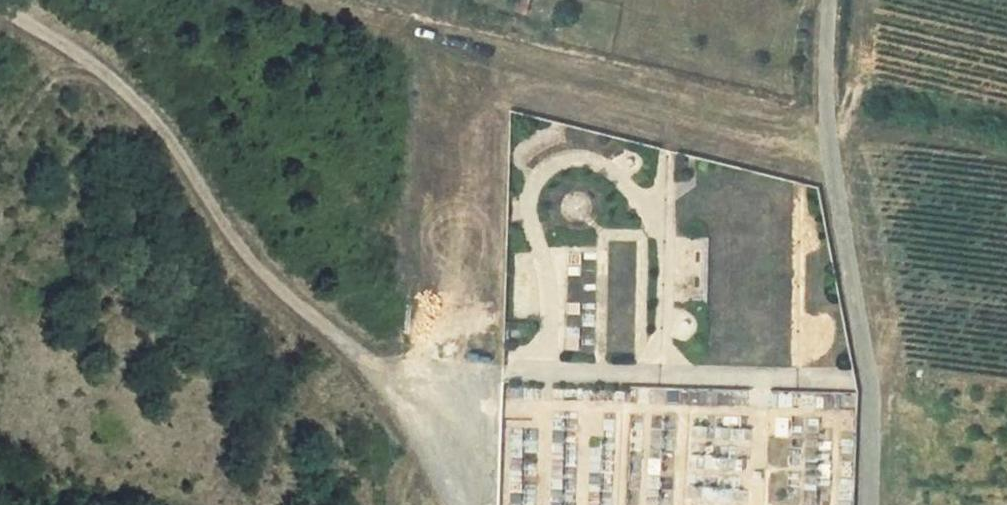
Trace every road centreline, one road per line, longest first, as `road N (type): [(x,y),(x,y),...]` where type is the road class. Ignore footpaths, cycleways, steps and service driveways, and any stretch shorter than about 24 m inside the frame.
road 1 (unclassified): [(456,504),(411,420),(262,266),(189,165),(111,80),(0,0)]
road 2 (track): [(829,125),(795,125),(316,0)]
road 3 (unclassified): [(831,0),(829,125),(870,396),(869,504)]

